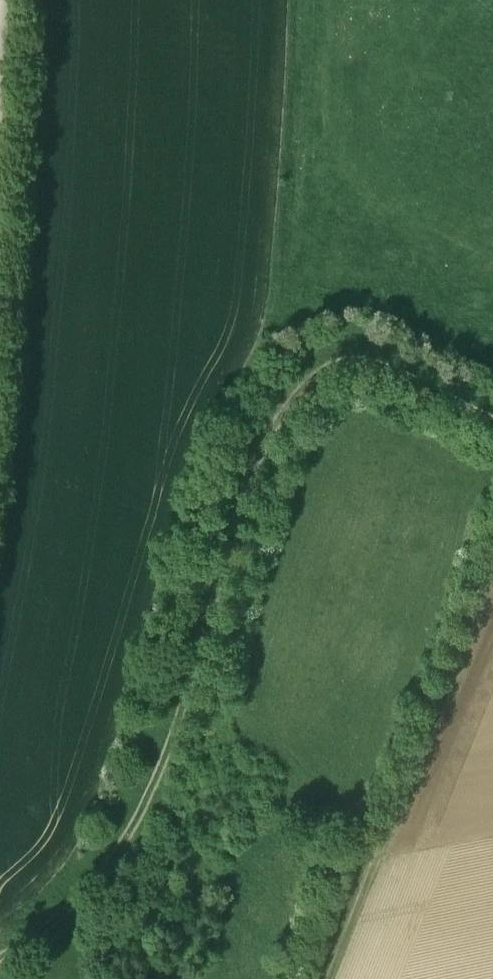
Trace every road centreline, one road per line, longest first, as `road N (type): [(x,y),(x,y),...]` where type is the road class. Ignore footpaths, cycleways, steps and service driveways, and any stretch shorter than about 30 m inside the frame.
road 1 (track): [(492,422),(353,358),(325,366),(293,396),(262,443),(137,819),(68,909),(0,954)]
road 2 (track): [(327,978),(492,562)]
road 3 (track): [(6,0),(0,129)]

